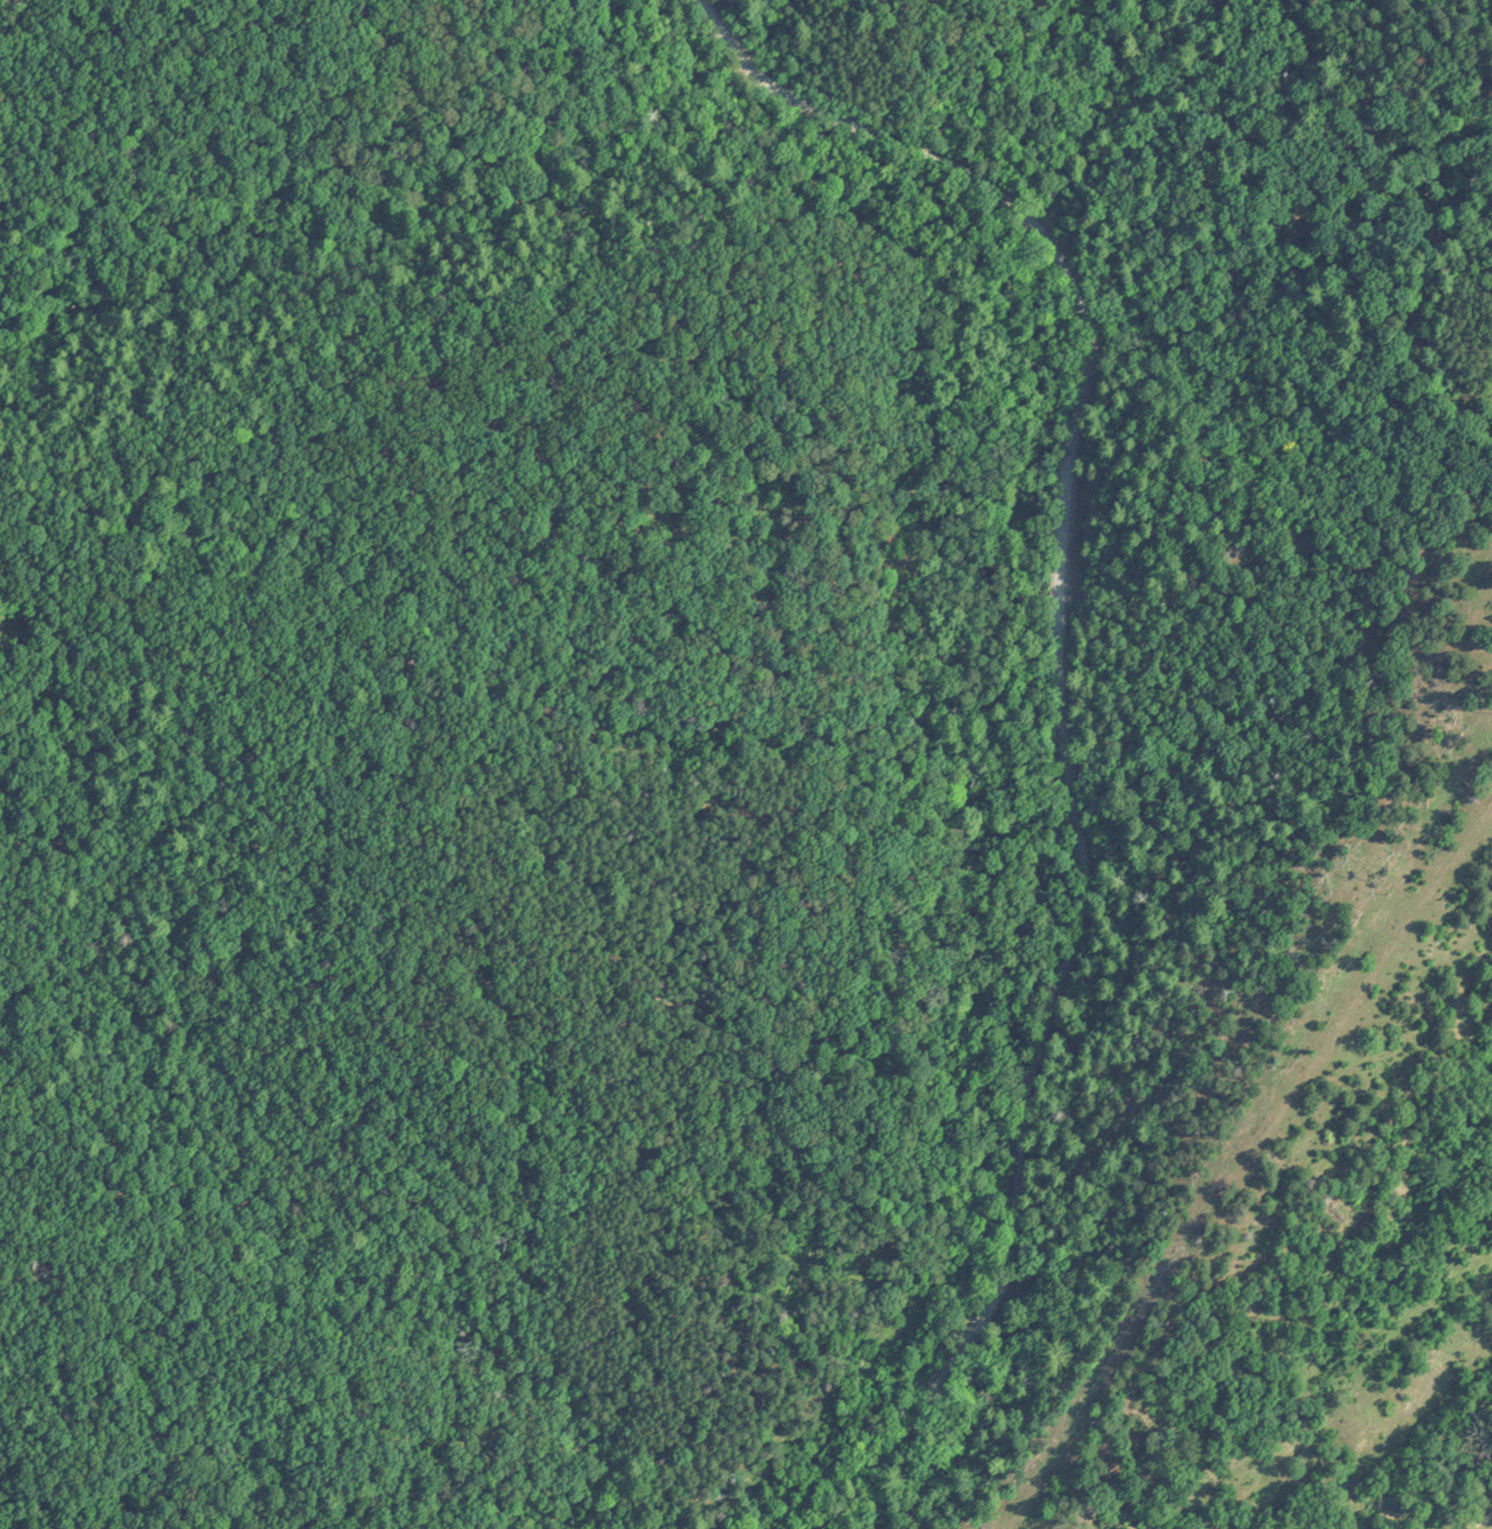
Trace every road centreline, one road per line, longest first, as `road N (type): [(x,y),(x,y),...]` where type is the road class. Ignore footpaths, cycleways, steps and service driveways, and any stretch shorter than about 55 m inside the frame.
road 1 (residential): [(765,1528),(927,1327),(993,1216),(1076,995),(1087,907),(1087,515),(1043,217),(779,46),(737,0)]

